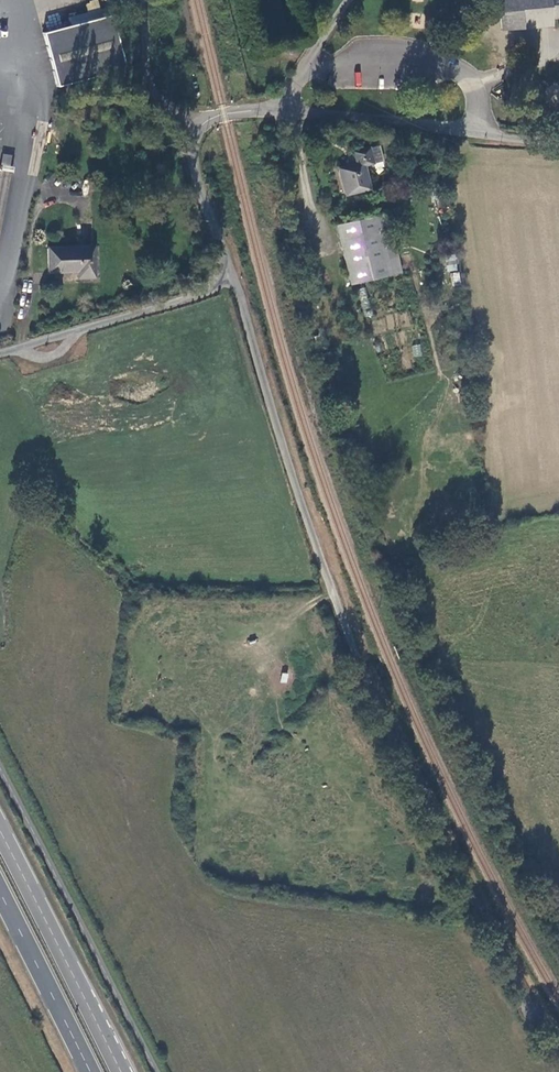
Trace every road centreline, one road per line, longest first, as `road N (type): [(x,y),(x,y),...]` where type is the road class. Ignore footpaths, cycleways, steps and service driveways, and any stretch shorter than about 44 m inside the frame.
road 1 (unclassified): [(231,271),(341,613),(558,1055)]
road 2 (unclassified): [(231,271),(193,170),(196,131),(216,117),(285,108),(558,144)]
road 3 (trunk): [(119,1071),(0,833)]
road 4 (unclassified): [(0,354),(187,301),(231,271)]
road 5 (trunk): [(0,894),(88,1071)]
road 6 (track): [(196,131),(156,92),(143,0)]

